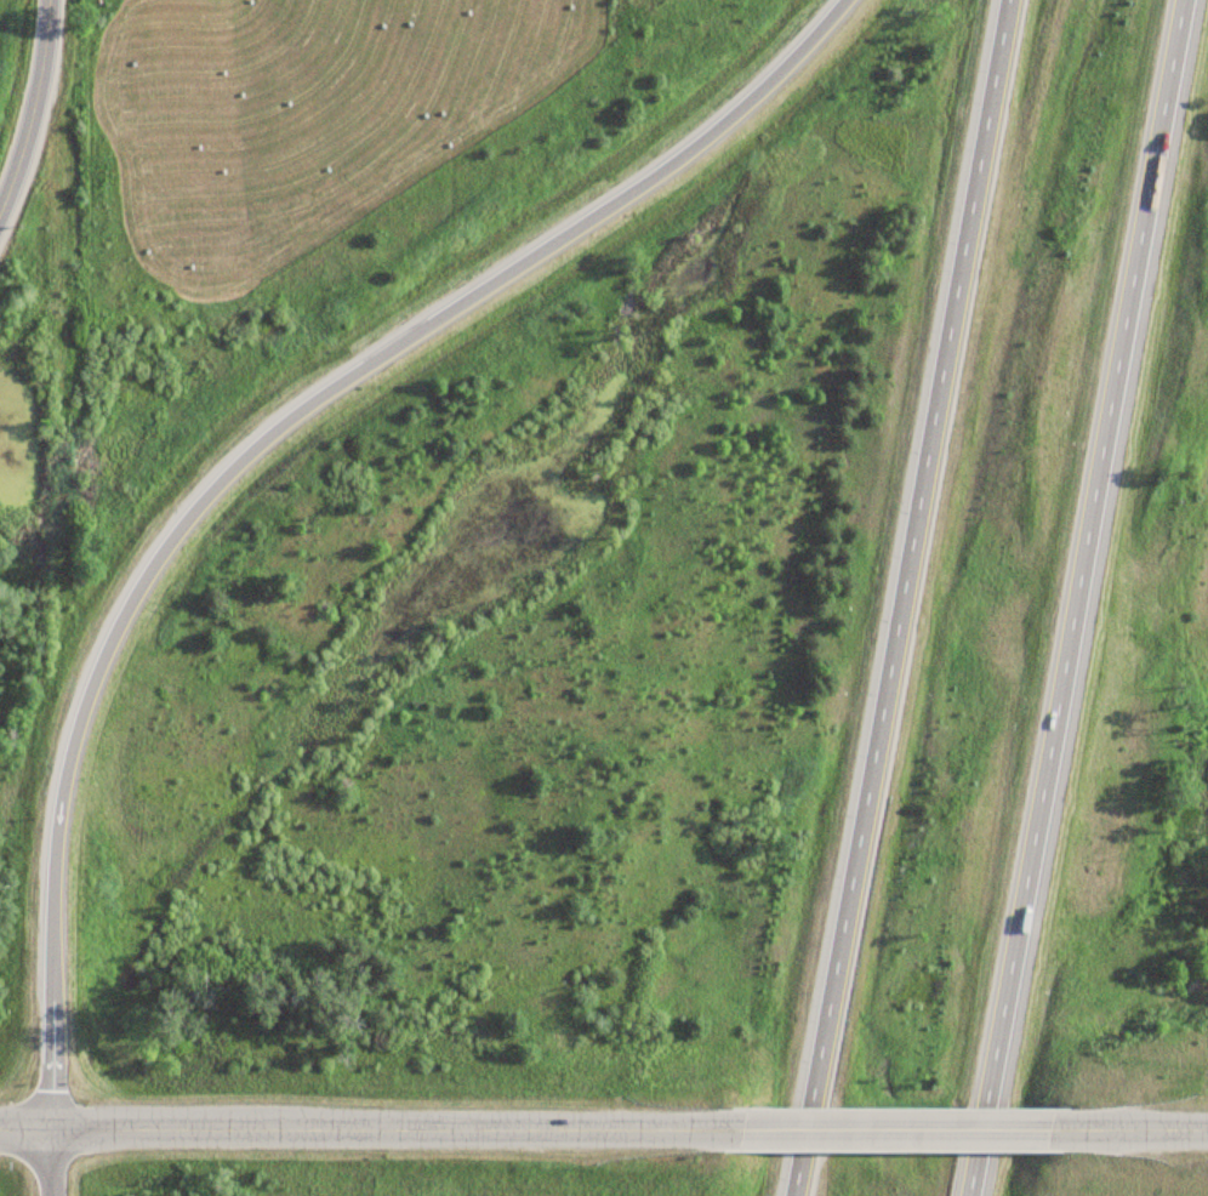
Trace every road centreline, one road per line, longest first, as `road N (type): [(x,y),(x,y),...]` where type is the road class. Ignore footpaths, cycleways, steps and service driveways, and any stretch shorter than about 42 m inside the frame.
road 1 (motorway): [(843,0),(771,78),(648,180),(272,431),(159,552),(98,662),(61,785),(51,907),(51,1123)]
road 2 (motorway): [(969,1195),(1185,0)]
road 3 (motorway): [(1010,0),(795,1195)]
road 4 (tertiary): [(734,1127),(51,1123)]
road 5 (tertiary): [(1060,1128),(734,1127)]
road 6 (residential): [(44,0),(21,135),(0,192)]
road 7 (tertiary): [(1207,1128),(1060,1128)]

